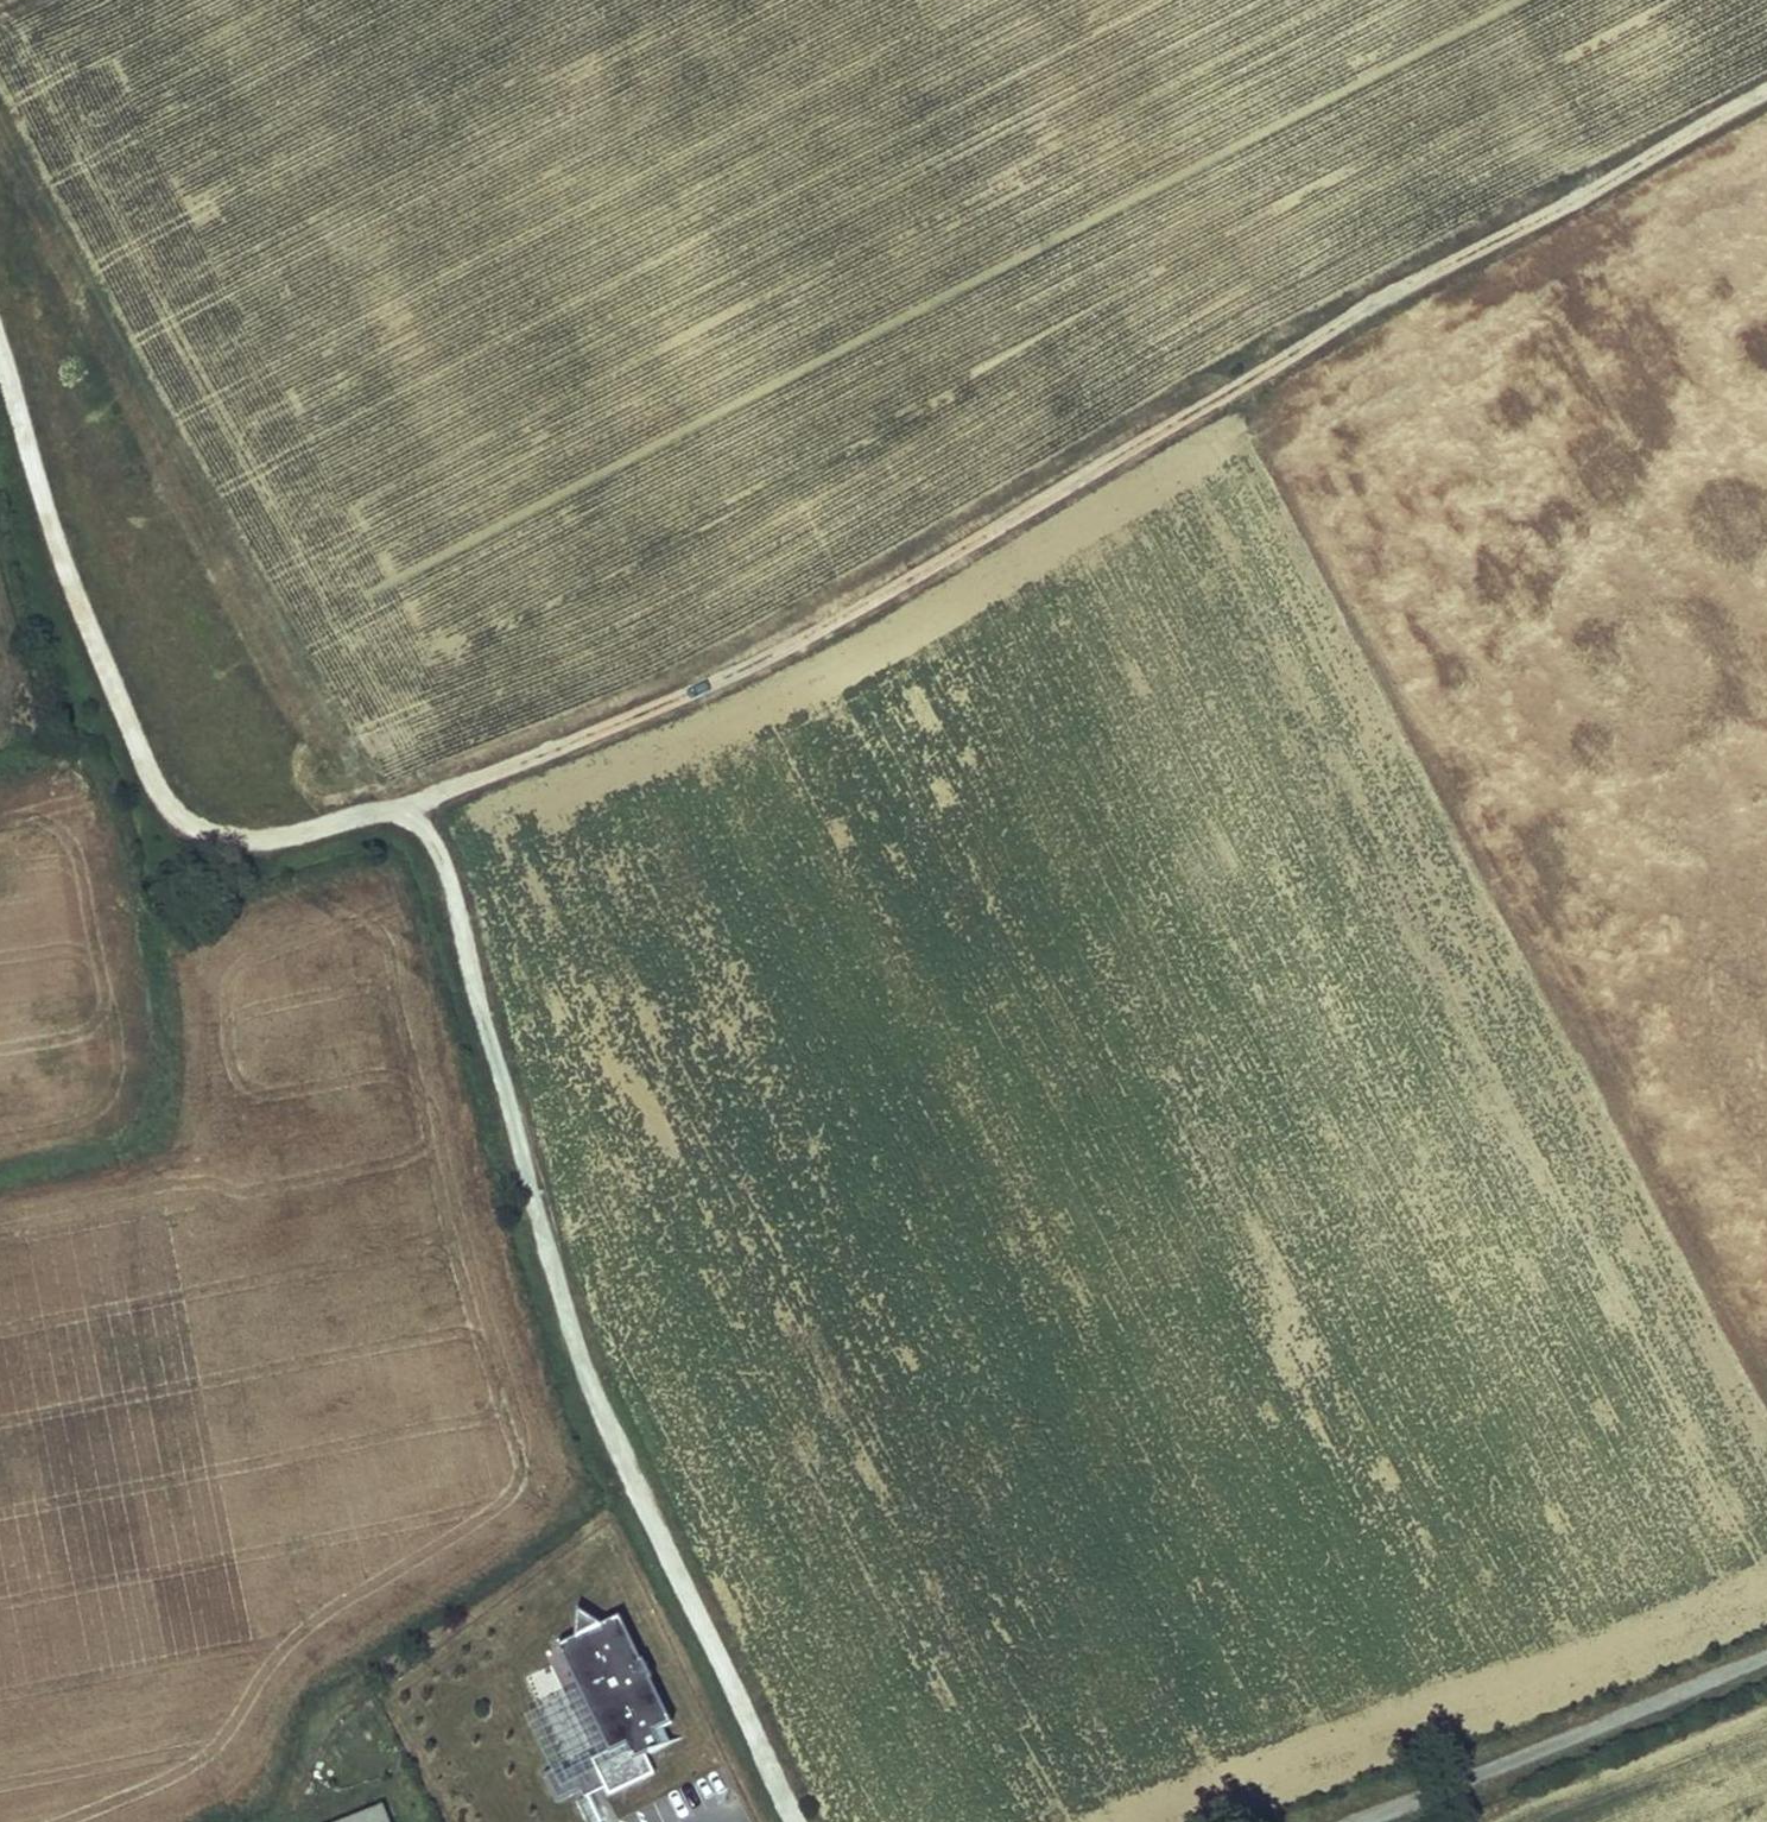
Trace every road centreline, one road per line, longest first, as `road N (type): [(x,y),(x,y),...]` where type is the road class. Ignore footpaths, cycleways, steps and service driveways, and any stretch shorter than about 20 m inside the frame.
road 1 (track): [(0,381),(77,600),(149,775),(179,820),(223,842),(275,840),(355,811),(401,805),(431,836),(618,1432),(797,1821)]
road 2 (track): [(401,805),(721,672),(1766,93)]
road 3 (track): [(1350,1821),(1766,1661)]

